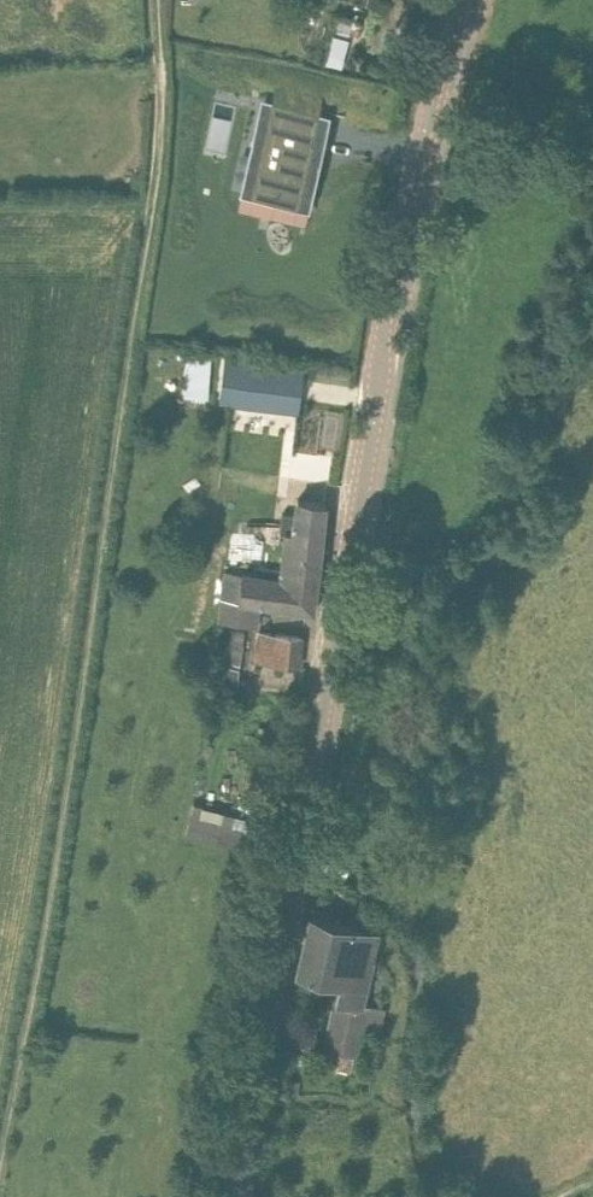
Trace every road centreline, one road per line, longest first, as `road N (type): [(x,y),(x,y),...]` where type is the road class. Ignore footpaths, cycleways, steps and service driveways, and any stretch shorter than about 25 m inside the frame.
road 1 (tertiary): [(234,1196),(376,418),(383,330),(459,0)]
road 2 (track): [(154,0),(160,111),(154,188),(0,1146)]

